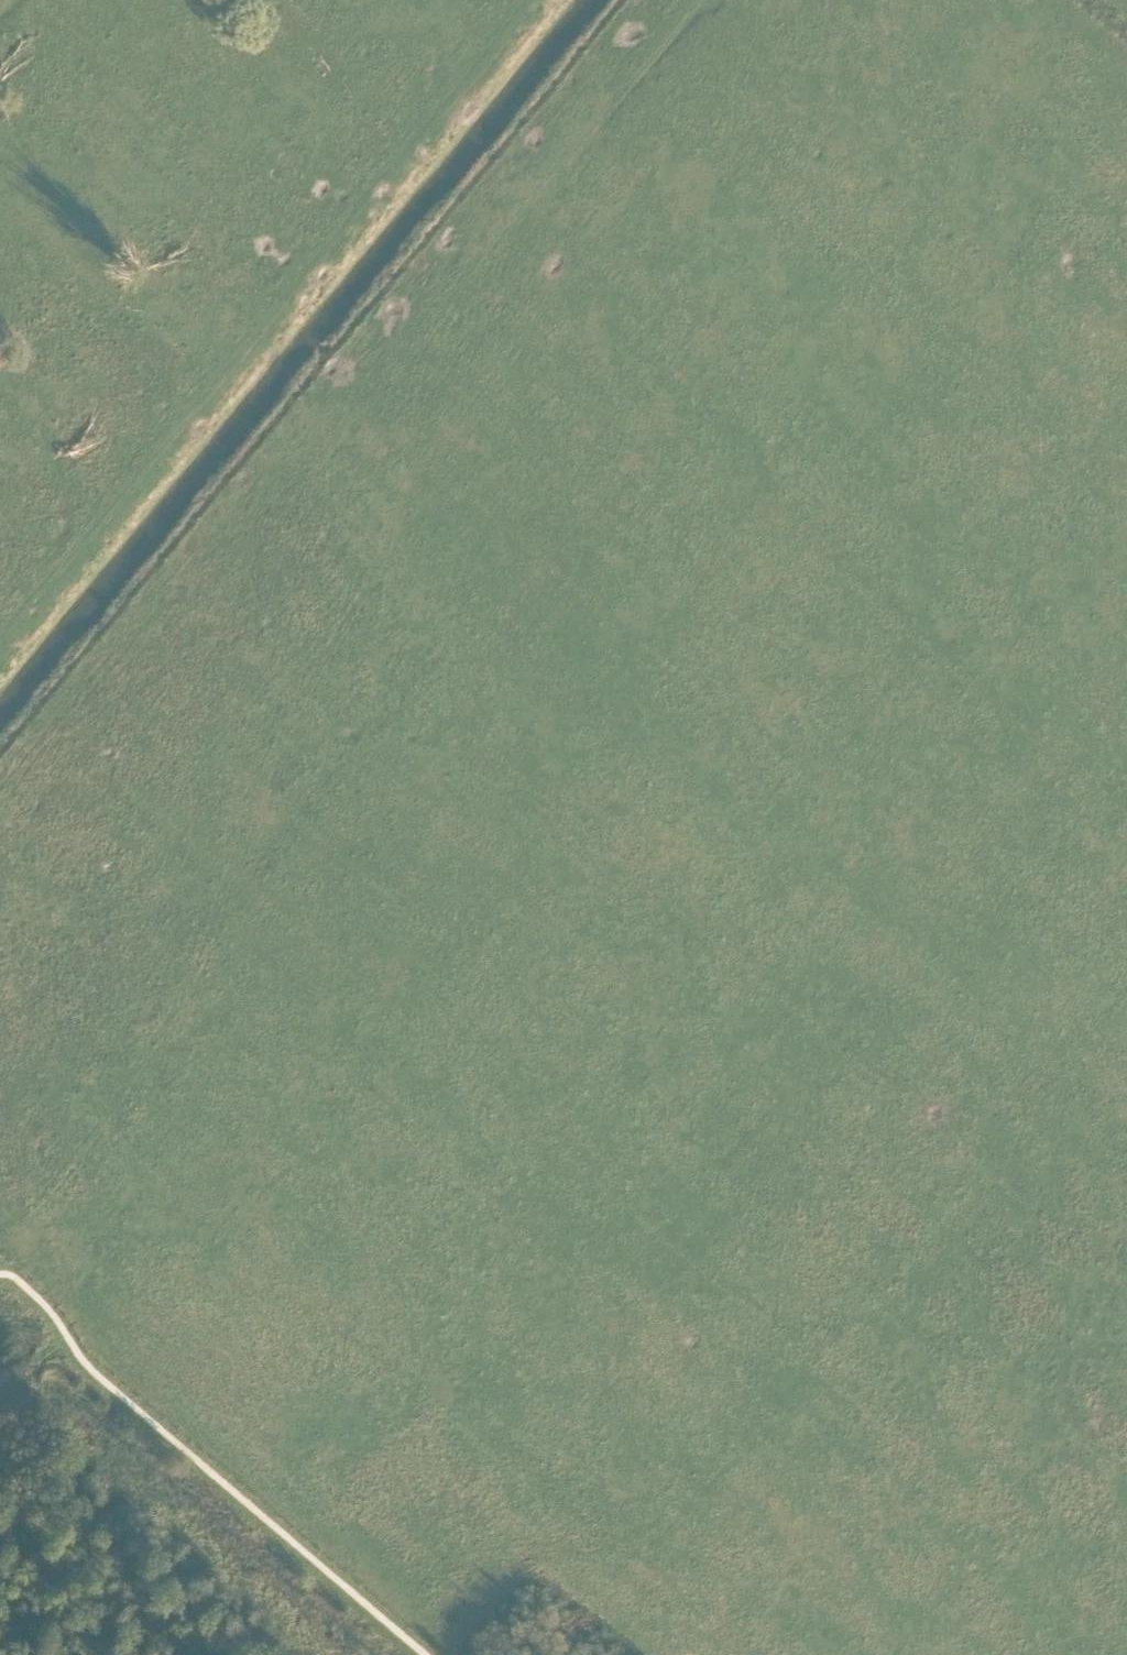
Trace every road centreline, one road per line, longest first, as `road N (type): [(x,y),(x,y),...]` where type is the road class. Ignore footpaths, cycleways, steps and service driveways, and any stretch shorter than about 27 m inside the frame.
road 1 (track): [(0,657),(450,112),(530,0)]

